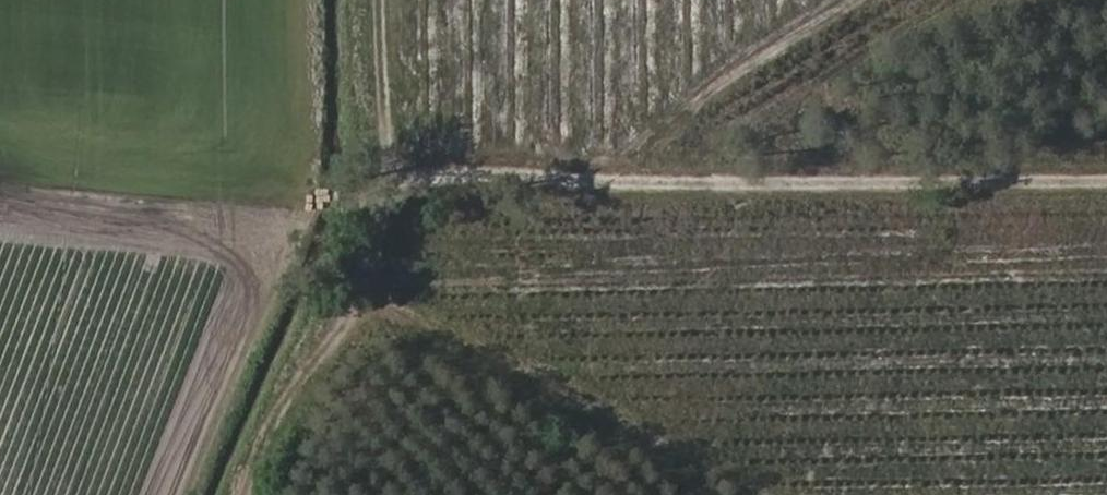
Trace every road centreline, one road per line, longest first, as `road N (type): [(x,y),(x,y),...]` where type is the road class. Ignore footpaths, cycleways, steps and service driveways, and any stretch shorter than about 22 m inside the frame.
road 1 (track): [(1106,184),(351,191),(0,164)]
road 2 (track): [(822,0),(500,190)]
road 3 (track): [(411,191),(406,0)]

